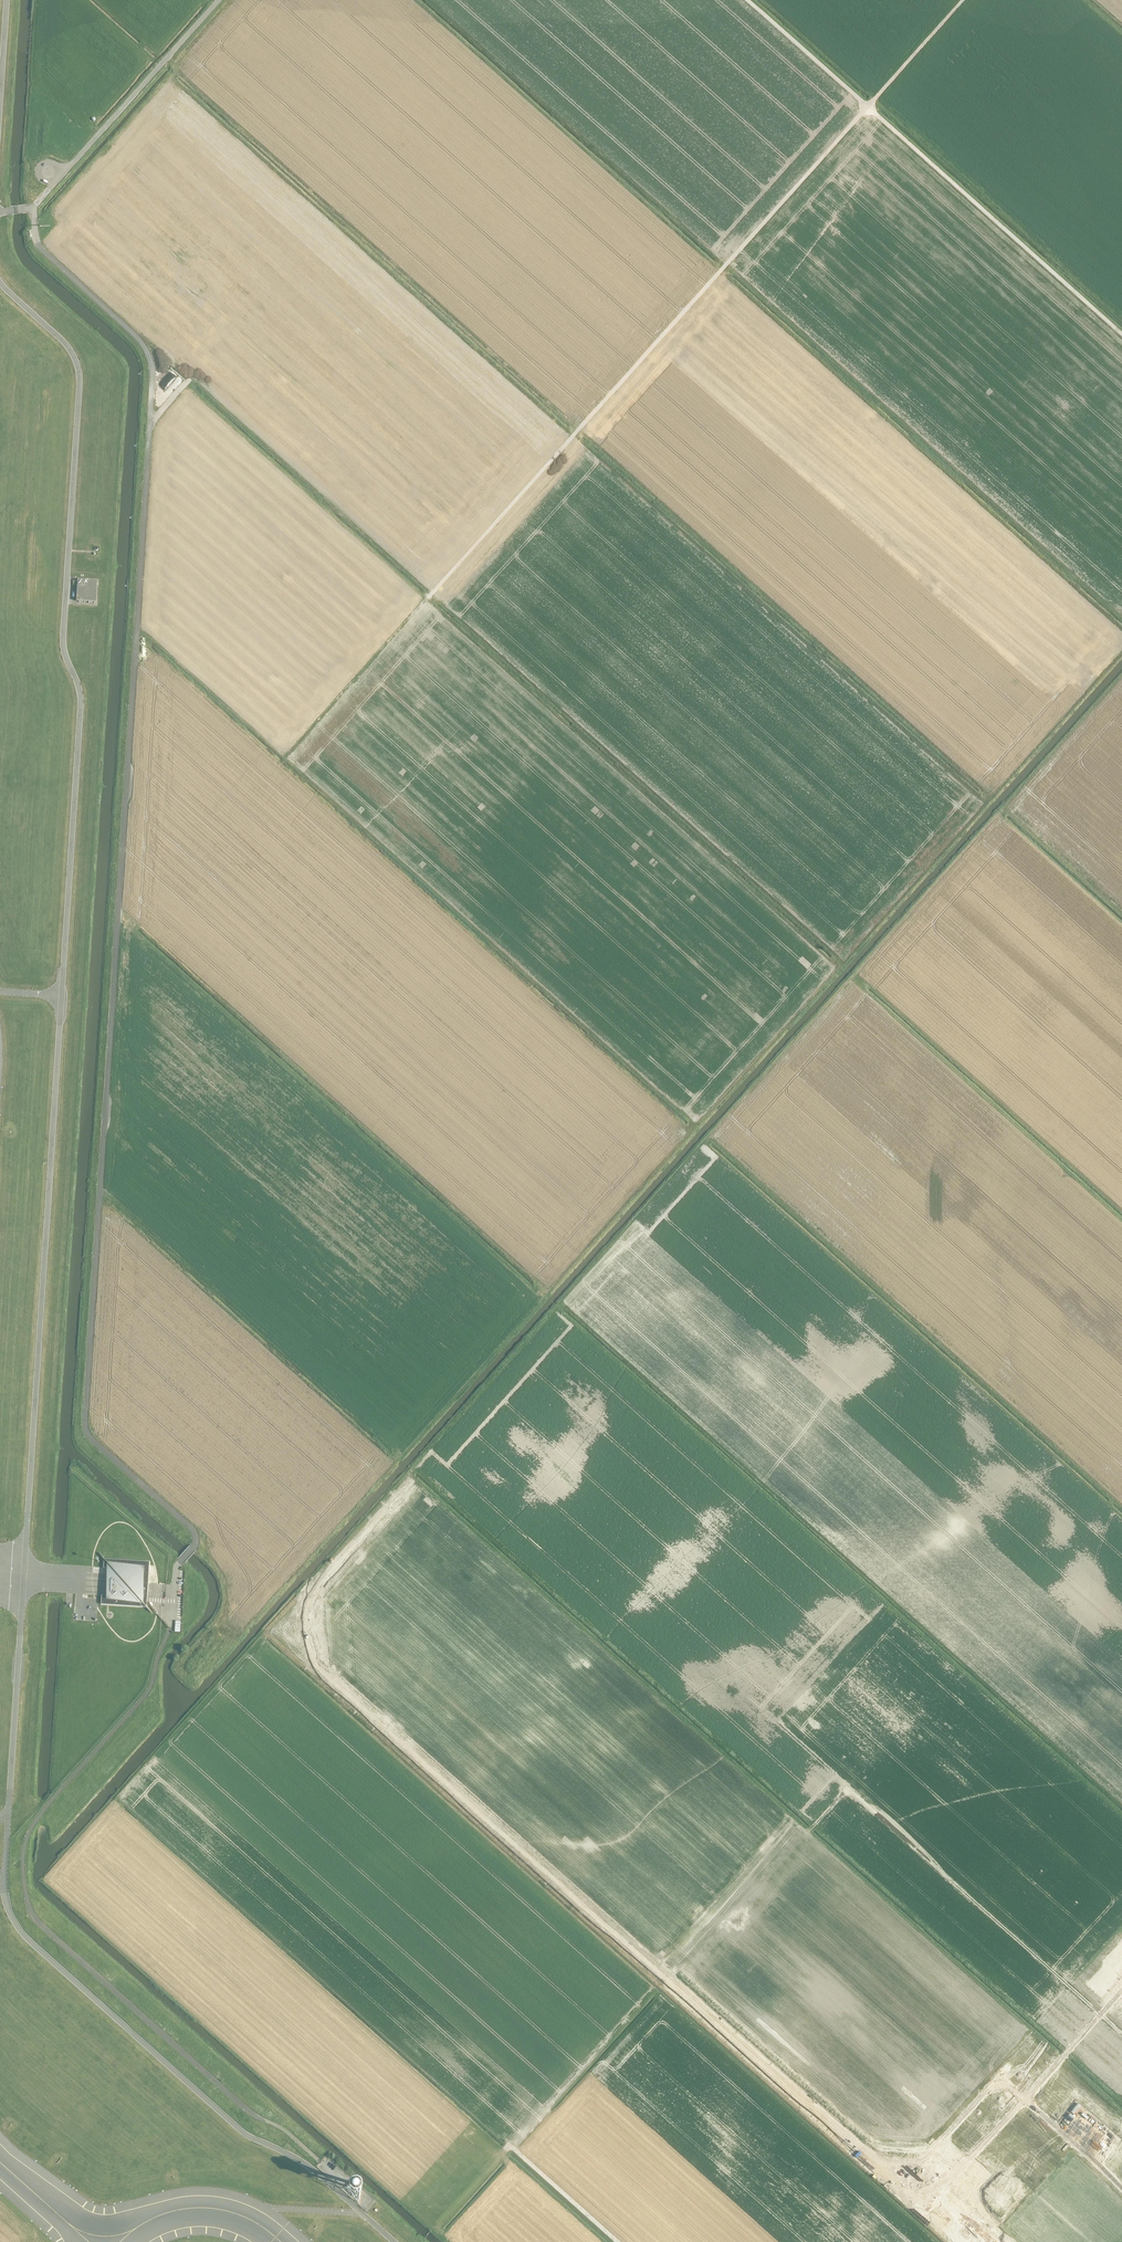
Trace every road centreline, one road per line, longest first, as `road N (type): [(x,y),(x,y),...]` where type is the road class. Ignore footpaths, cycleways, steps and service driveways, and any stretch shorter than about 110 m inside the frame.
road 1 (track): [(431,596),(964,0)]
road 2 (unclassified): [(68,169),(221,0)]
road 3 (track): [(867,107),(748,0)]

